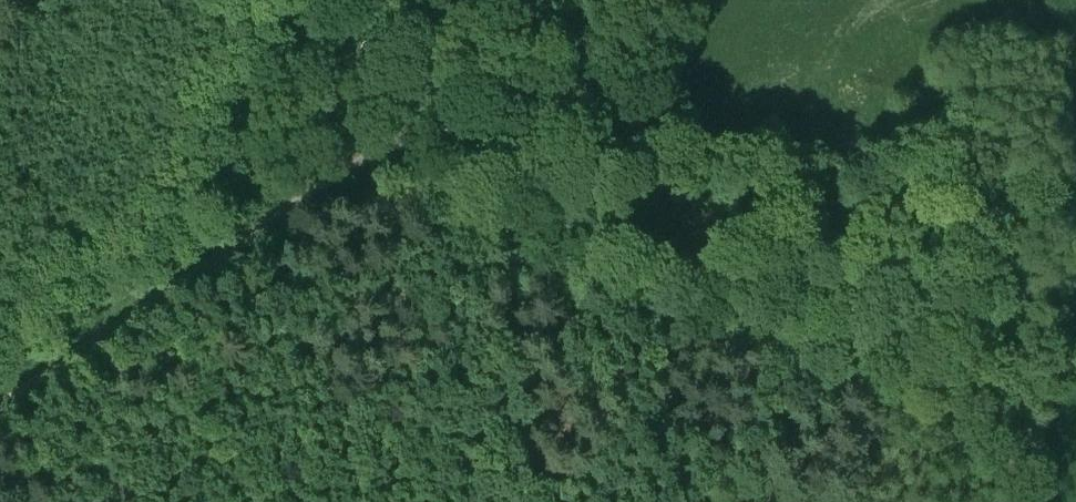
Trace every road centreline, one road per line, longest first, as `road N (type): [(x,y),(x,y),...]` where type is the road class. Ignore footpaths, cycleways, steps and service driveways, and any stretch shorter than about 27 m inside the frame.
road 1 (track): [(650,0),(617,90),(449,127),(347,167),(0,407)]

